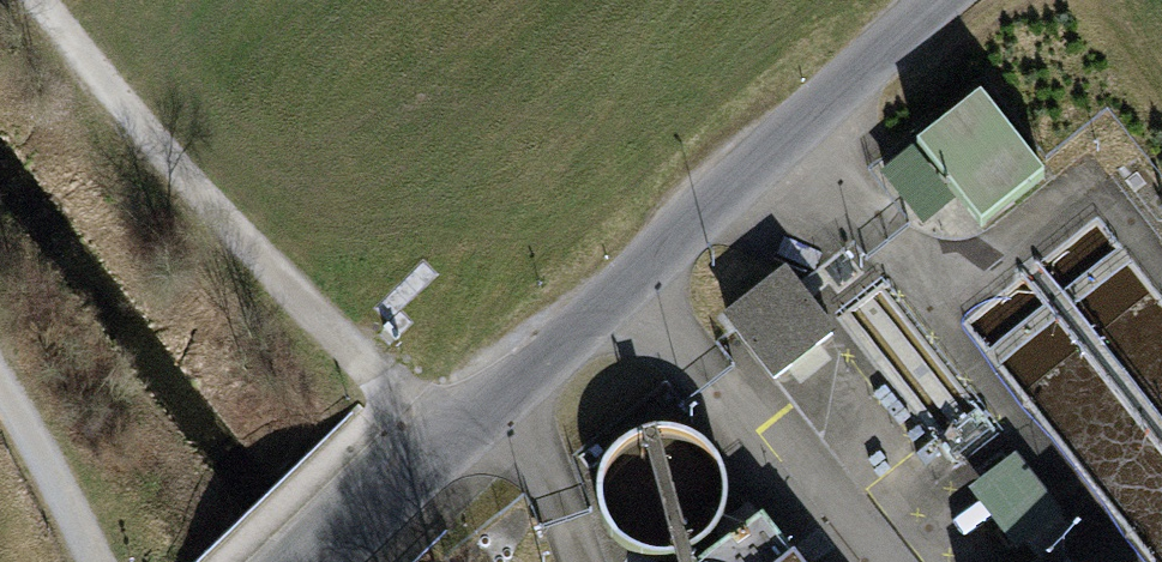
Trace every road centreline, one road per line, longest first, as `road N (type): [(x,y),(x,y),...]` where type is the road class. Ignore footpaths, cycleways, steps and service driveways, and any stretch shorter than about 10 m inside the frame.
road 1 (residential): [(309,561),(932,0)]
road 2 (track): [(441,439),(152,139),(39,0)]
road 3 (track): [(0,393),(93,561)]

